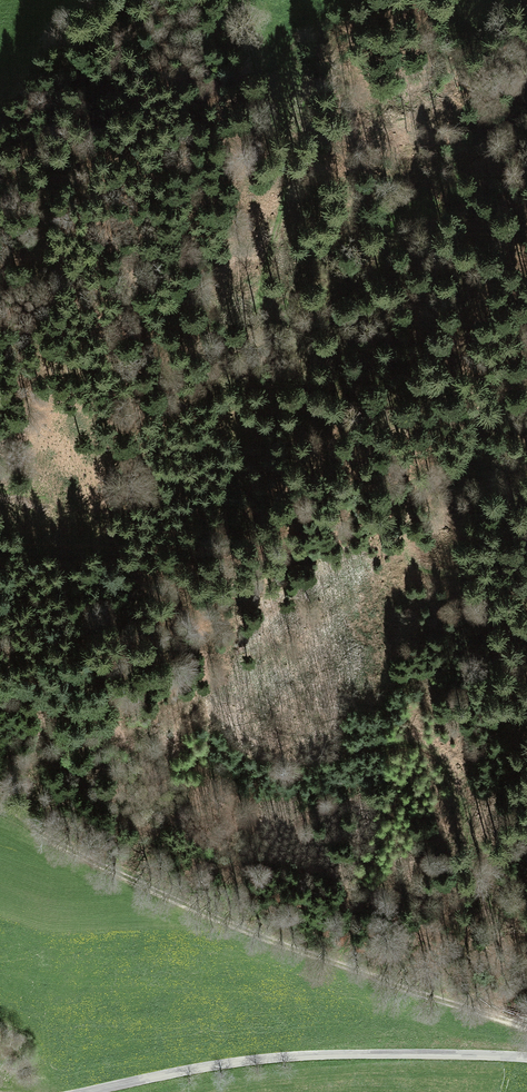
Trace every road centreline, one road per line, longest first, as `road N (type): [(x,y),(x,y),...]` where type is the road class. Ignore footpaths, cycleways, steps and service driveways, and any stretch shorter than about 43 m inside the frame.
road 1 (track): [(526,990),(488,916),(456,787),(438,752),(408,742),(285,761),(245,751),(219,729),(197,627),(147,589),(113,537),(102,465),(114,374),(87,292),(40,254),(0,269)]
road 2 (track): [(248,0),(258,63),(291,168),(261,296),(291,413),(400,432),(415,464),(406,537),(413,563),(497,583),(526,613)]
road 3 (track): [(0,811),(180,903),(526,1030)]
road 4 (unclassified): [(84,1091),(233,1060),(526,1057)]

